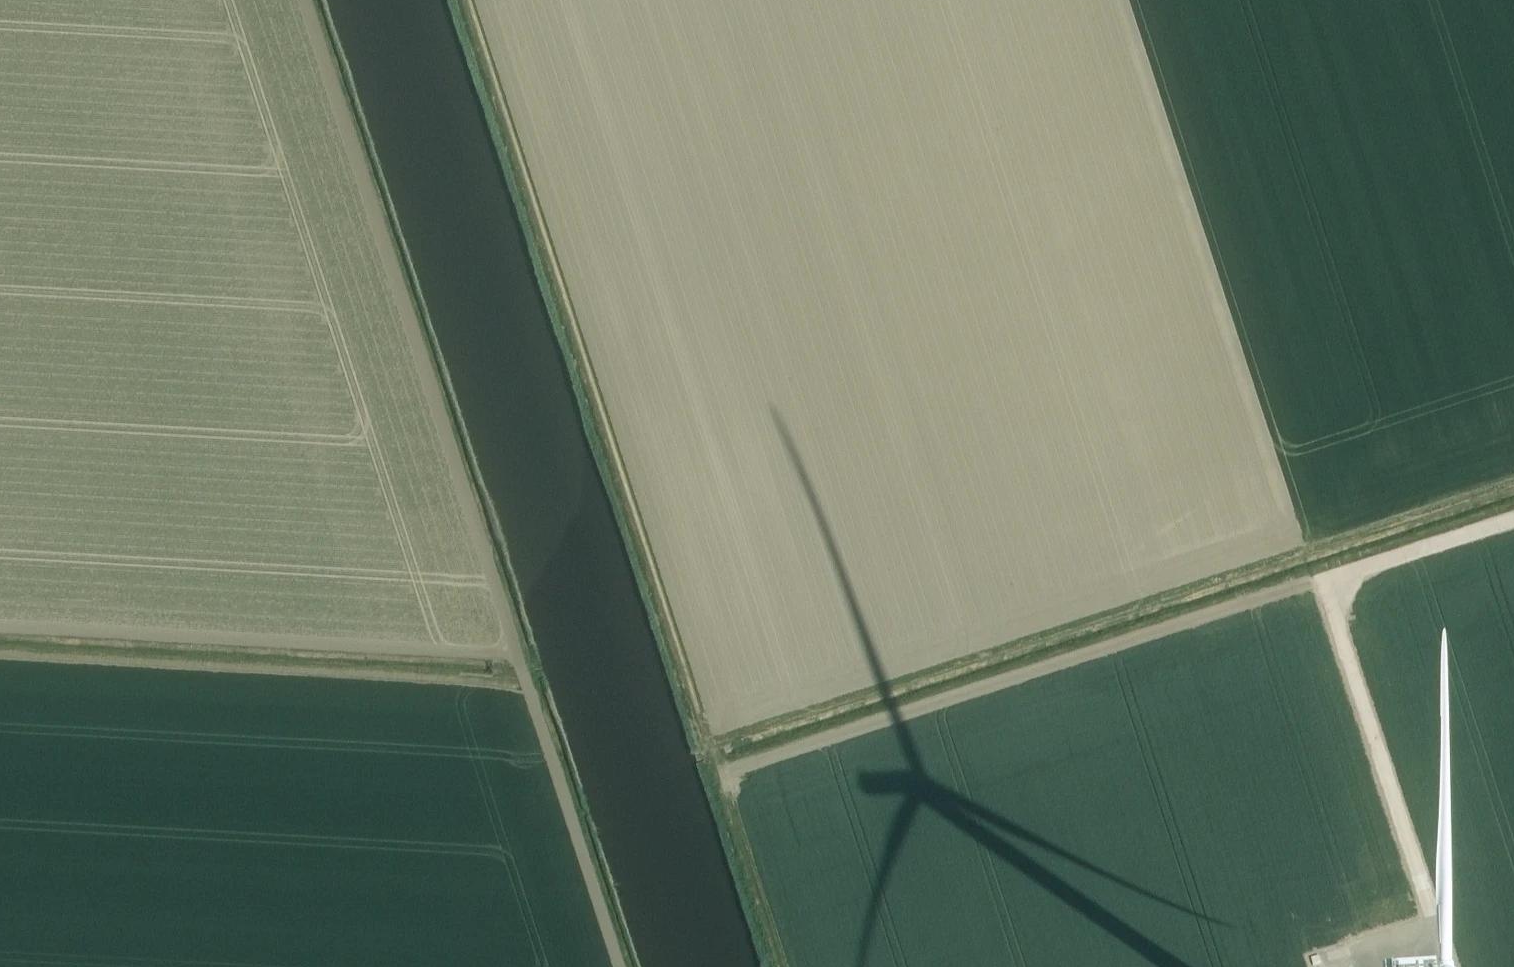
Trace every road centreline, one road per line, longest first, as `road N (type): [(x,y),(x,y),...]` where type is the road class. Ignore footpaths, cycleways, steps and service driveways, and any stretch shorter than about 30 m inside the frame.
road 1 (track): [(1325,581),(1431,911)]

